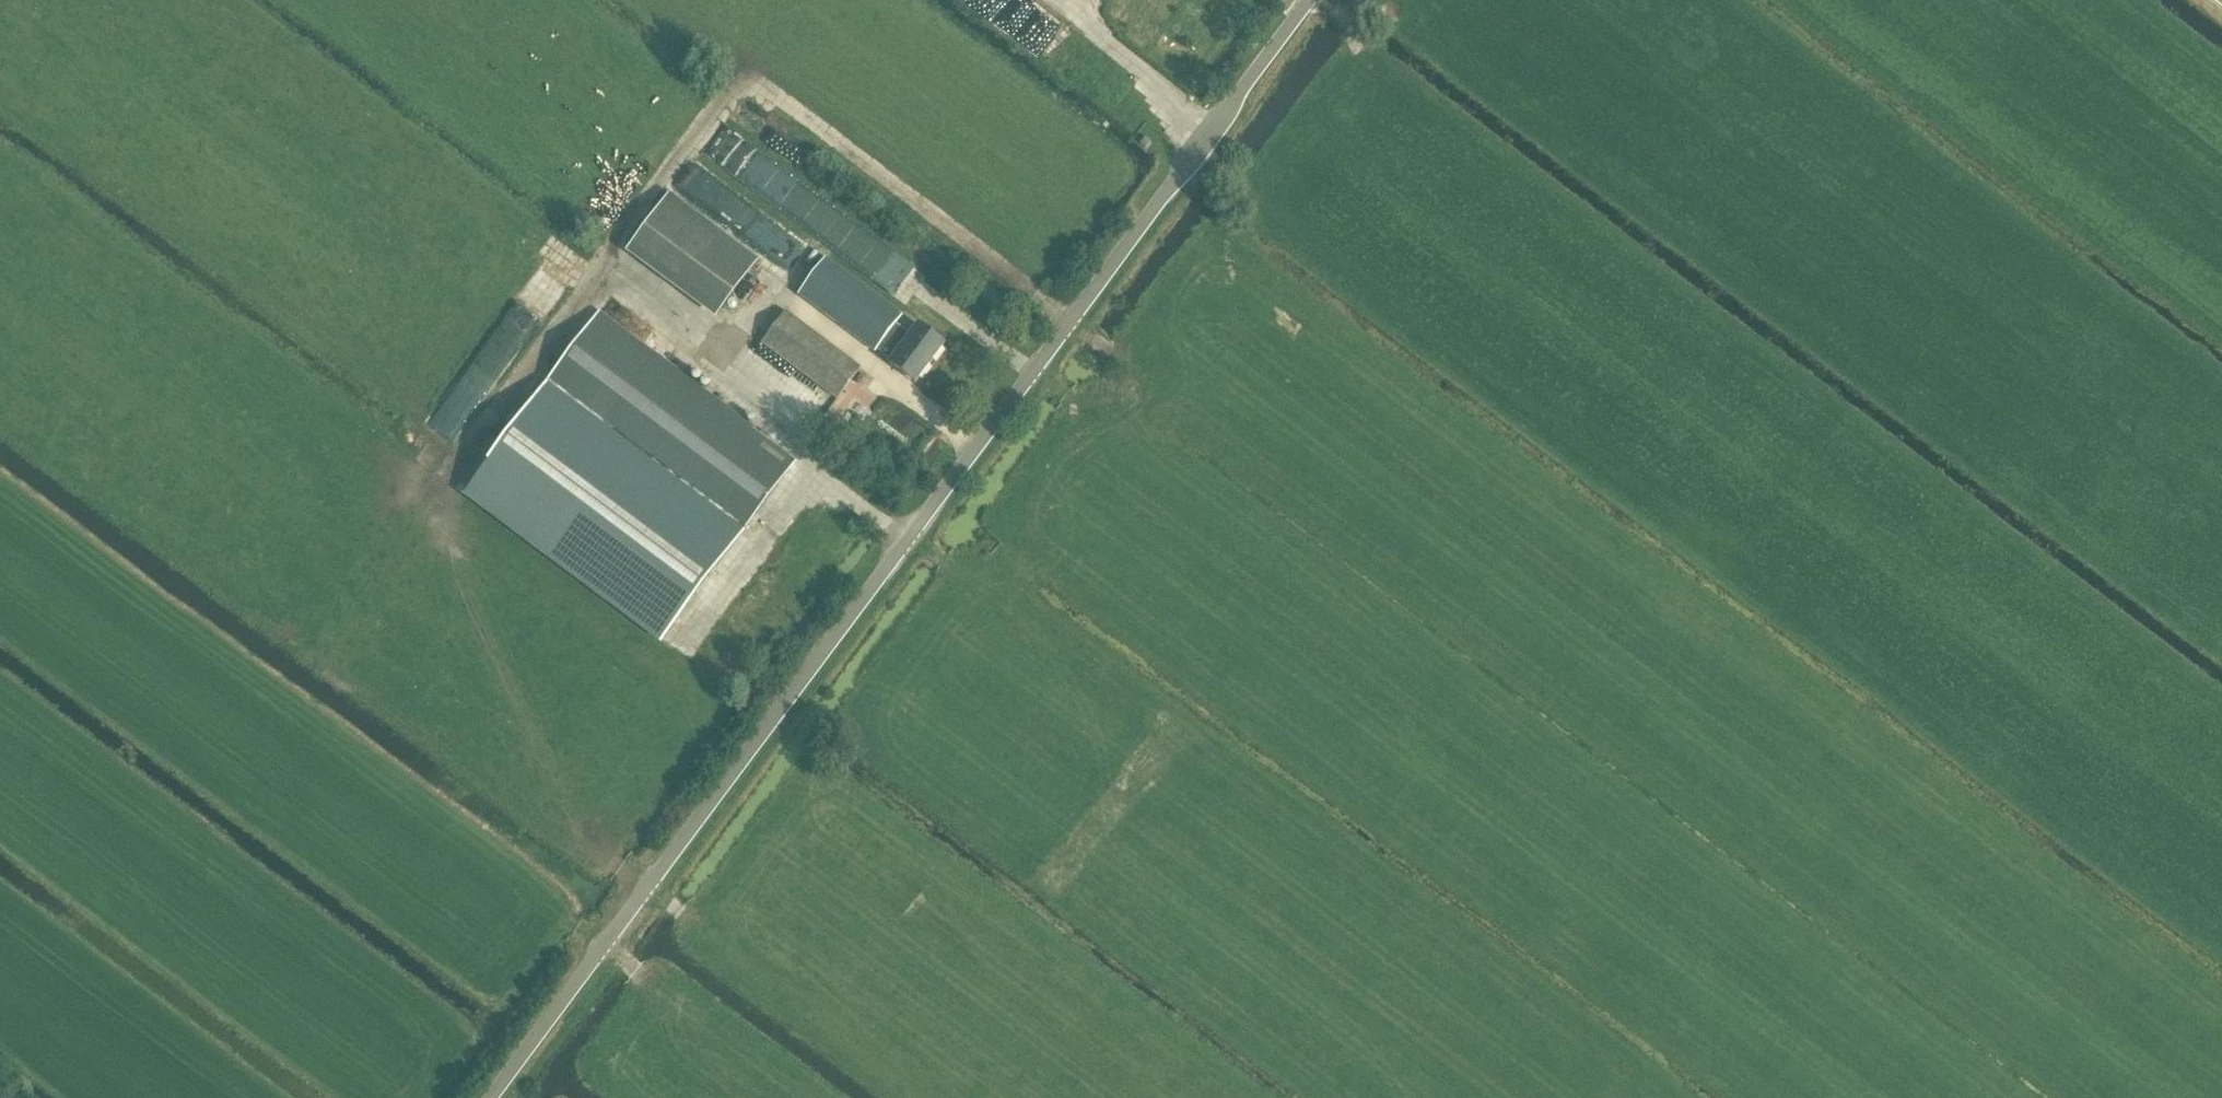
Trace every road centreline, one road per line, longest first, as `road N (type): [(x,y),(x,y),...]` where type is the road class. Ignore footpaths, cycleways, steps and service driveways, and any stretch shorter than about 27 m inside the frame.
road 1 (unclassified): [(491,1097),(1310,0)]

